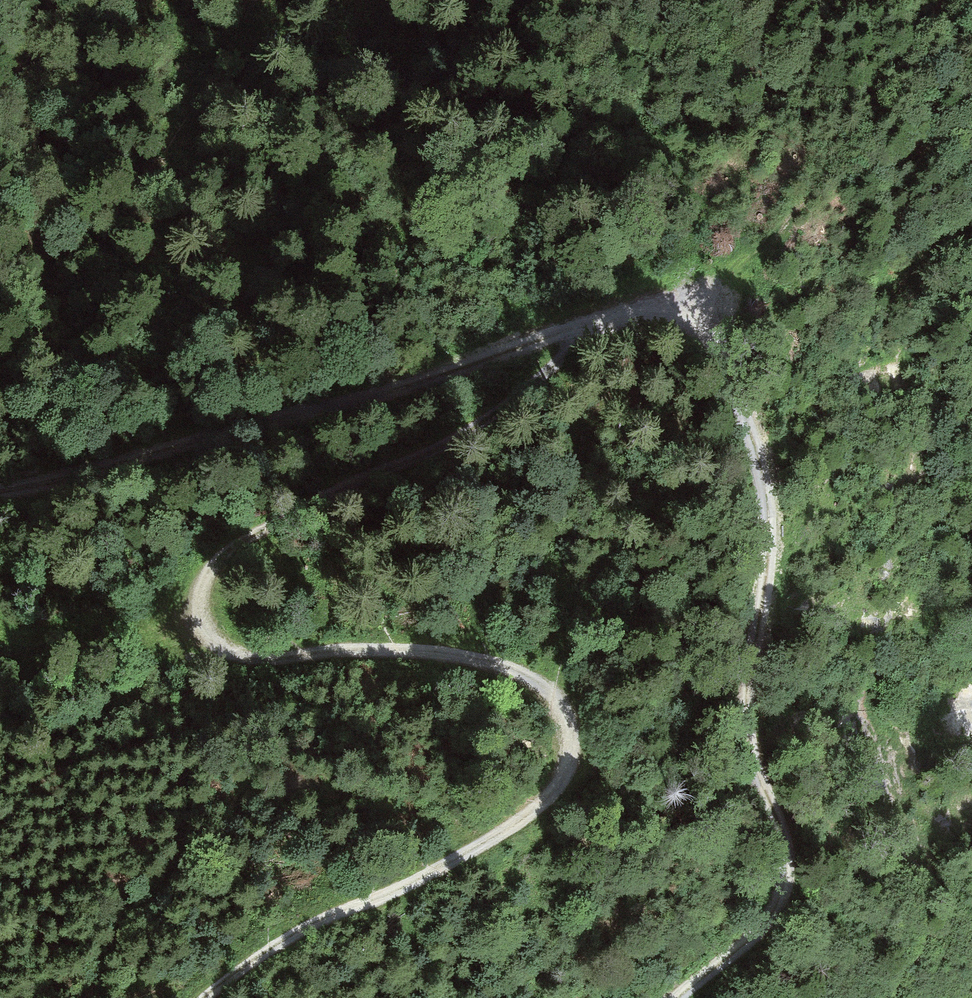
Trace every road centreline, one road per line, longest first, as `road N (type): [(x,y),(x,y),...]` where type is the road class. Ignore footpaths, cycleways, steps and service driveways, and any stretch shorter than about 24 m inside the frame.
road 1 (track): [(0,488),(162,453),(400,386),(562,326),(624,311),(670,312),(698,323),(719,350),(761,479),(766,551),(748,693),(785,874),(776,908),(748,942),(677,997)]
road 2 (track): [(209,997),(317,924),(449,863),(534,810),(565,766),(562,710),(548,690),(507,666),(428,651),(234,649),(206,604),(208,575),(222,552),(341,483),(425,454),(525,397),(548,377),(562,326)]

